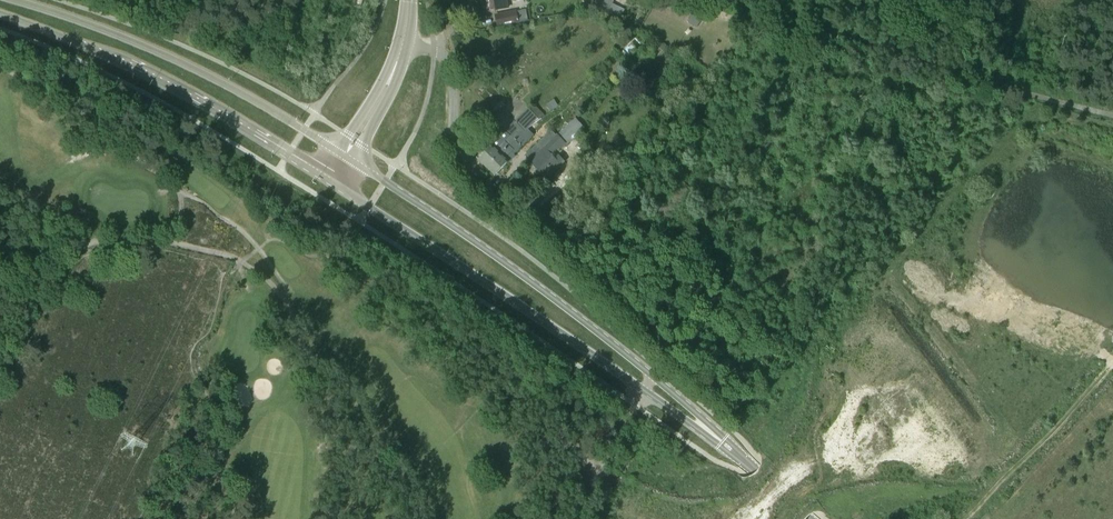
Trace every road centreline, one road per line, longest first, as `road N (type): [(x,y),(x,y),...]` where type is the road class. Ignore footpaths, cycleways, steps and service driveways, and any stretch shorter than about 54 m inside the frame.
road 1 (tertiary): [(722,442),(654,376),(344,156)]
road 2 (tertiary): [(332,183),(722,442)]
road 3 (unclassified): [(0,15),(137,69),(332,183)]
road 4 (unclassified): [(344,156),(177,59),(17,0)]
road 5 (residential): [(402,47),(433,50),(448,61),(458,162),(531,239)]
road 6 (track): [(1112,366),(980,507)]
road 7 (track): [(634,405),(583,518)]
road 8 (tertiary): [(344,156),(402,47)]

